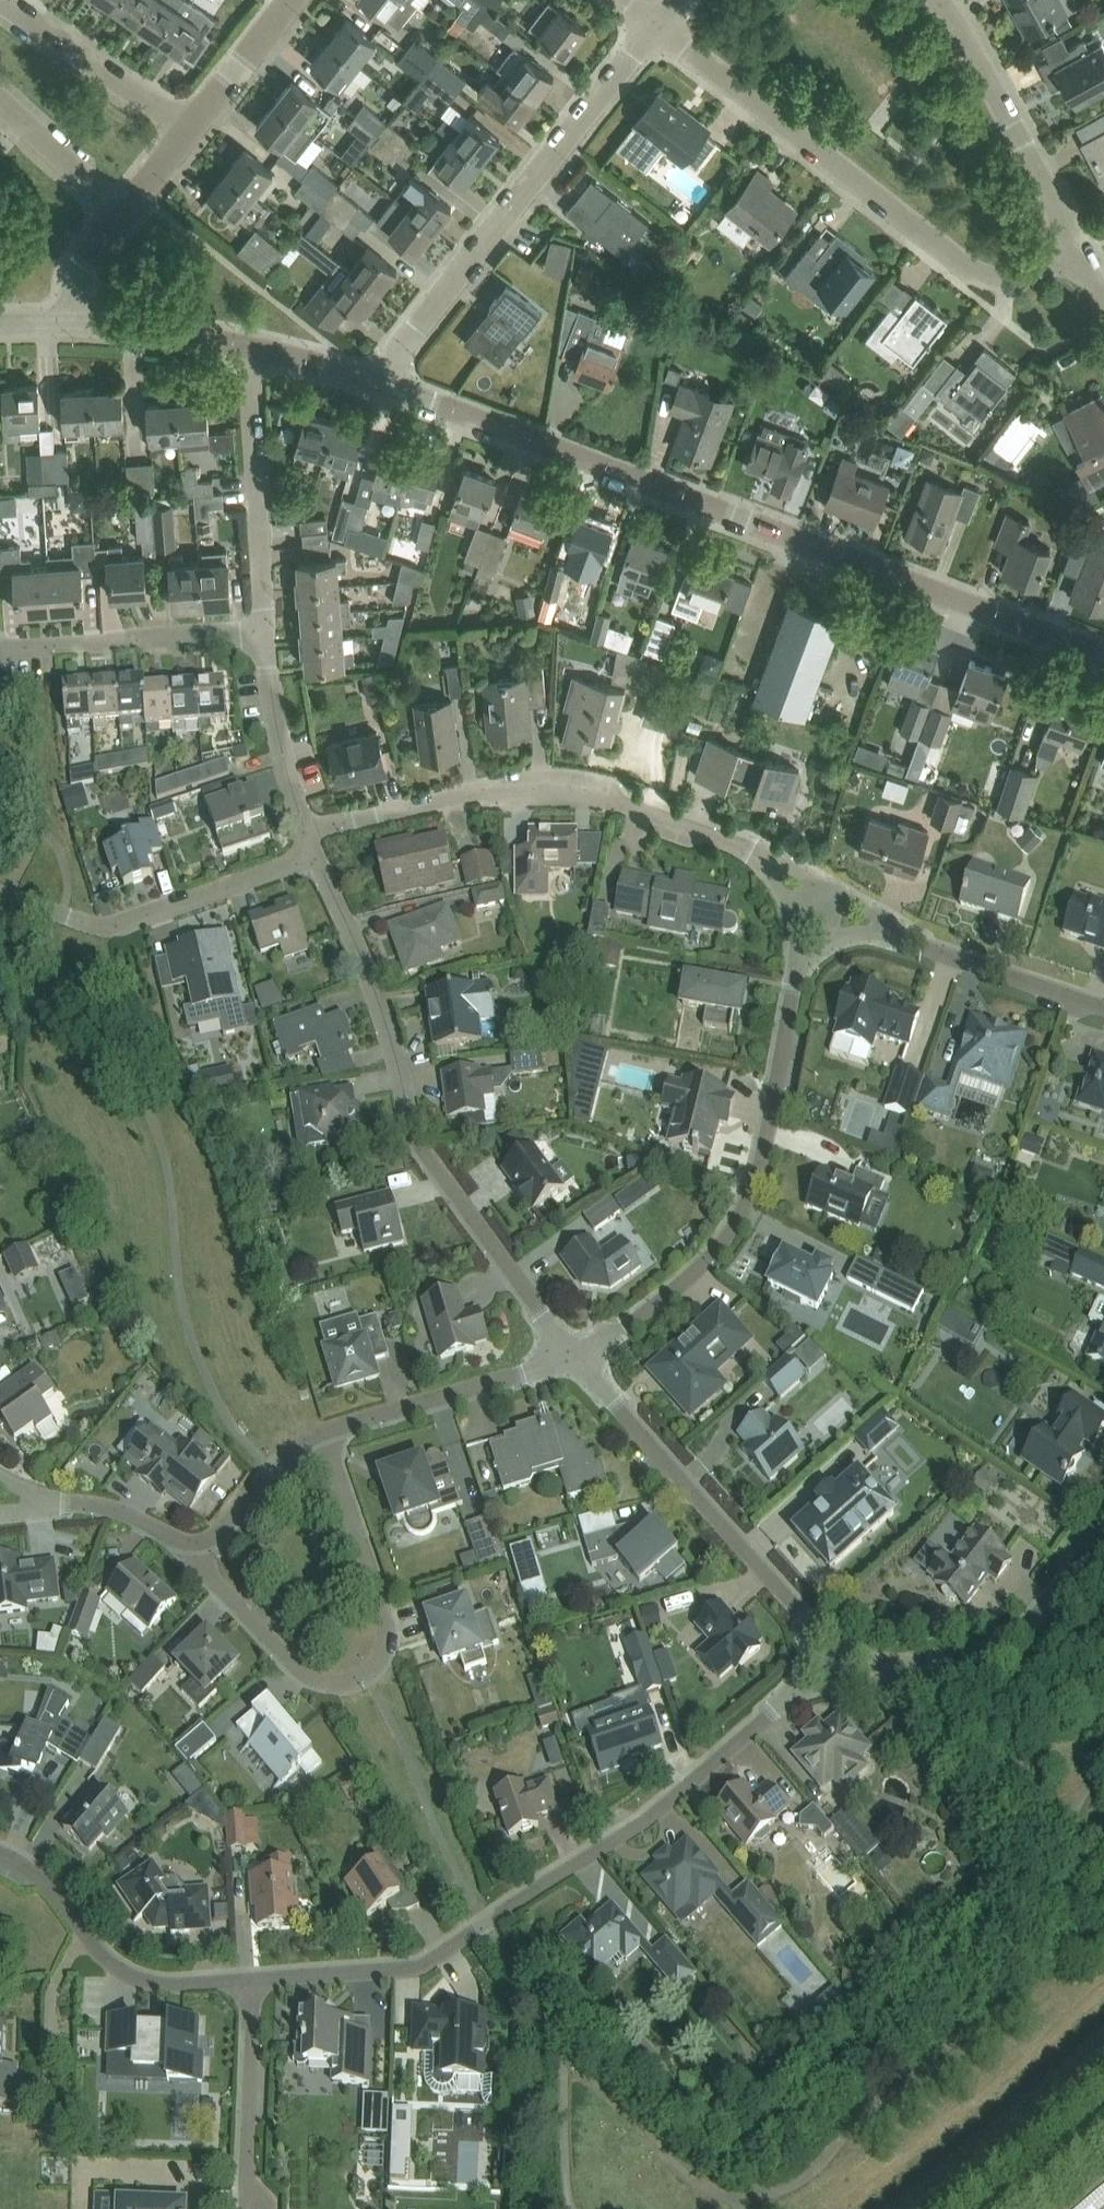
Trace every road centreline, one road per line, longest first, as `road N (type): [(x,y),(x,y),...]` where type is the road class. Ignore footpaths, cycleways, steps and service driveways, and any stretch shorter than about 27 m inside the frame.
road 1 (unclassified): [(375,386),(1103,655)]
road 2 (residential): [(252,1981),(420,1968),(647,1820),(792,1695)]
road 3 (residential): [(571,1358),(419,1141),(371,980),(315,856)]
road 4 (residential): [(1074,244),(1015,276),(974,273),(657,28)]
road 5 (residential): [(199,1542),(206,1568),(304,1672),(327,1682),(352,1681),(374,1666),(386,1642),(384,1615),(324,1432)]
road 6 (residential): [(795,971),(758,1174),(734,1233),(691,1286),(571,1358)]
road 7 (residential): [(375,386),(389,356),(657,28)]
road 8 (residential): [(738,848),(606,800),(495,792),(306,832)]
road 9 (residential): [(807,1624),(571,1358)]
road 10 (residential): [(0,897),(117,925),(315,856)]
road 11 (residential): [(252,1981),(162,1986),(126,1975),(97,1952),(51,1888),(0,1856)]
road 12 (residential): [(264,636),(246,348)]
road 13 (residential): [(1074,244),(961,29),(934,0)]
road 14 (residential): [(885,1674),(973,1660),(1014,1640),(1085,1571),(1103,1538)]
road 15 (residential): [(2,652),(264,636)]
road 16 (residential): [(571,1358),(324,1432)]
road 17 (residential): [(191,129),(0,1)]
road 18 (residential): [(244,2208),(252,1981)]
road 19 (residential): [(1103,1007),(895,938)]
road 20 (residential): [(306,832),(285,770),(264,636)]
road 21 (residential): [(895,938),(871,912),(775,858),(738,848)]
road 22 (unclassified): [(71,324),(246,348)]
road 23 (residential): [(0,100),(123,214)]
road 24 (residential): [(324,1432),(294,1449),(199,1542)]
road 25 (residential): [(191,129),(294,0)]
road 26 (residential): [(199,1542),(96,1504),(55,1503)]
road 27 (residential): [(738,848),(786,904),(795,971)]
road 28 (unclassified): [(246,348),(375,386)]
road 29 (residential): [(71,324),(73,281),(123,214)]

